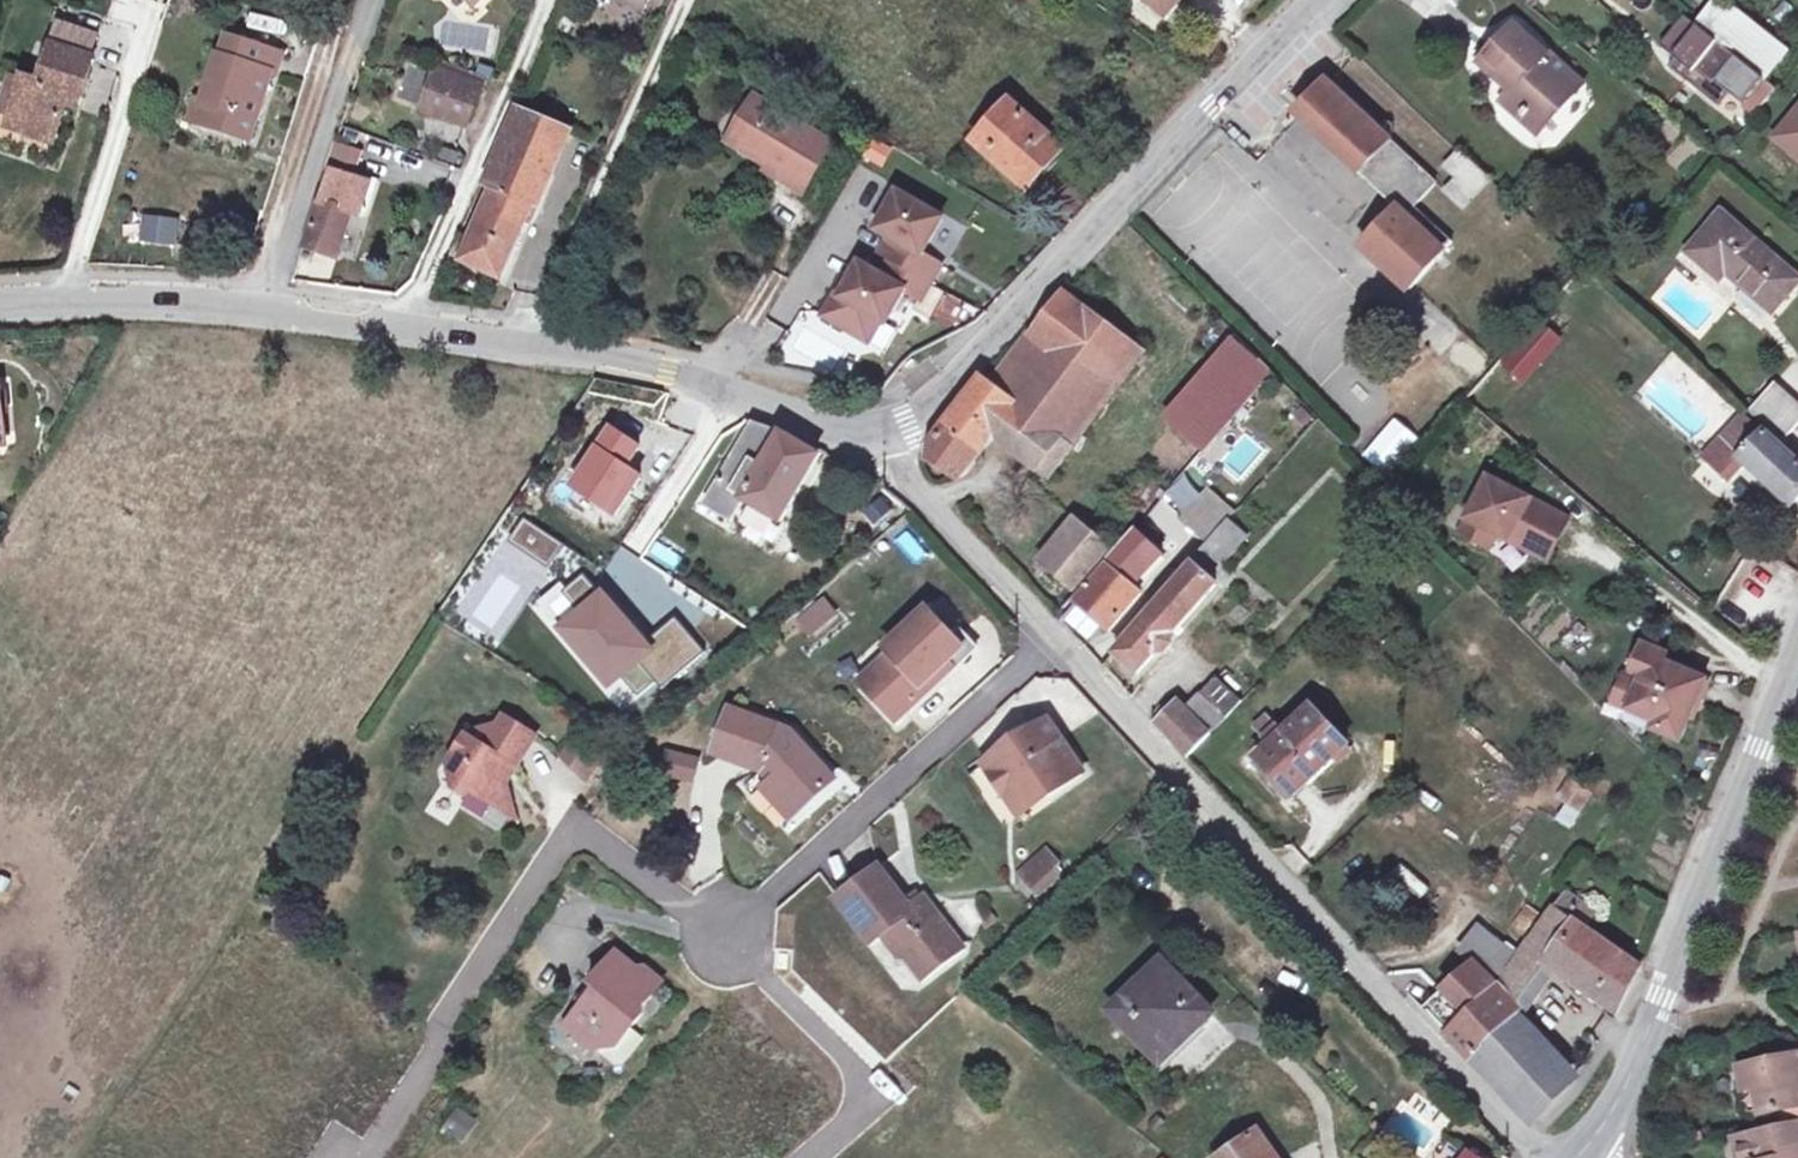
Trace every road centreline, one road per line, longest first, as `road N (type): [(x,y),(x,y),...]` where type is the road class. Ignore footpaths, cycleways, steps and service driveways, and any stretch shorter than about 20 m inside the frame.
road 1 (residential): [(1539,1157),(873,442)]
road 2 (tertiary): [(1308,0),(911,426),(873,442)]
road 3 (tertiary): [(873,442),(665,374),(270,315)]
road 4 (tertiary): [(1797,644),(1640,1059),(1605,1121),(1573,1157)]
road 5 (residential): [(270,315),(371,0)]
road 6 (residential): [(75,302),(158,0)]
road 7 (tertiary): [(270,315),(75,302)]

